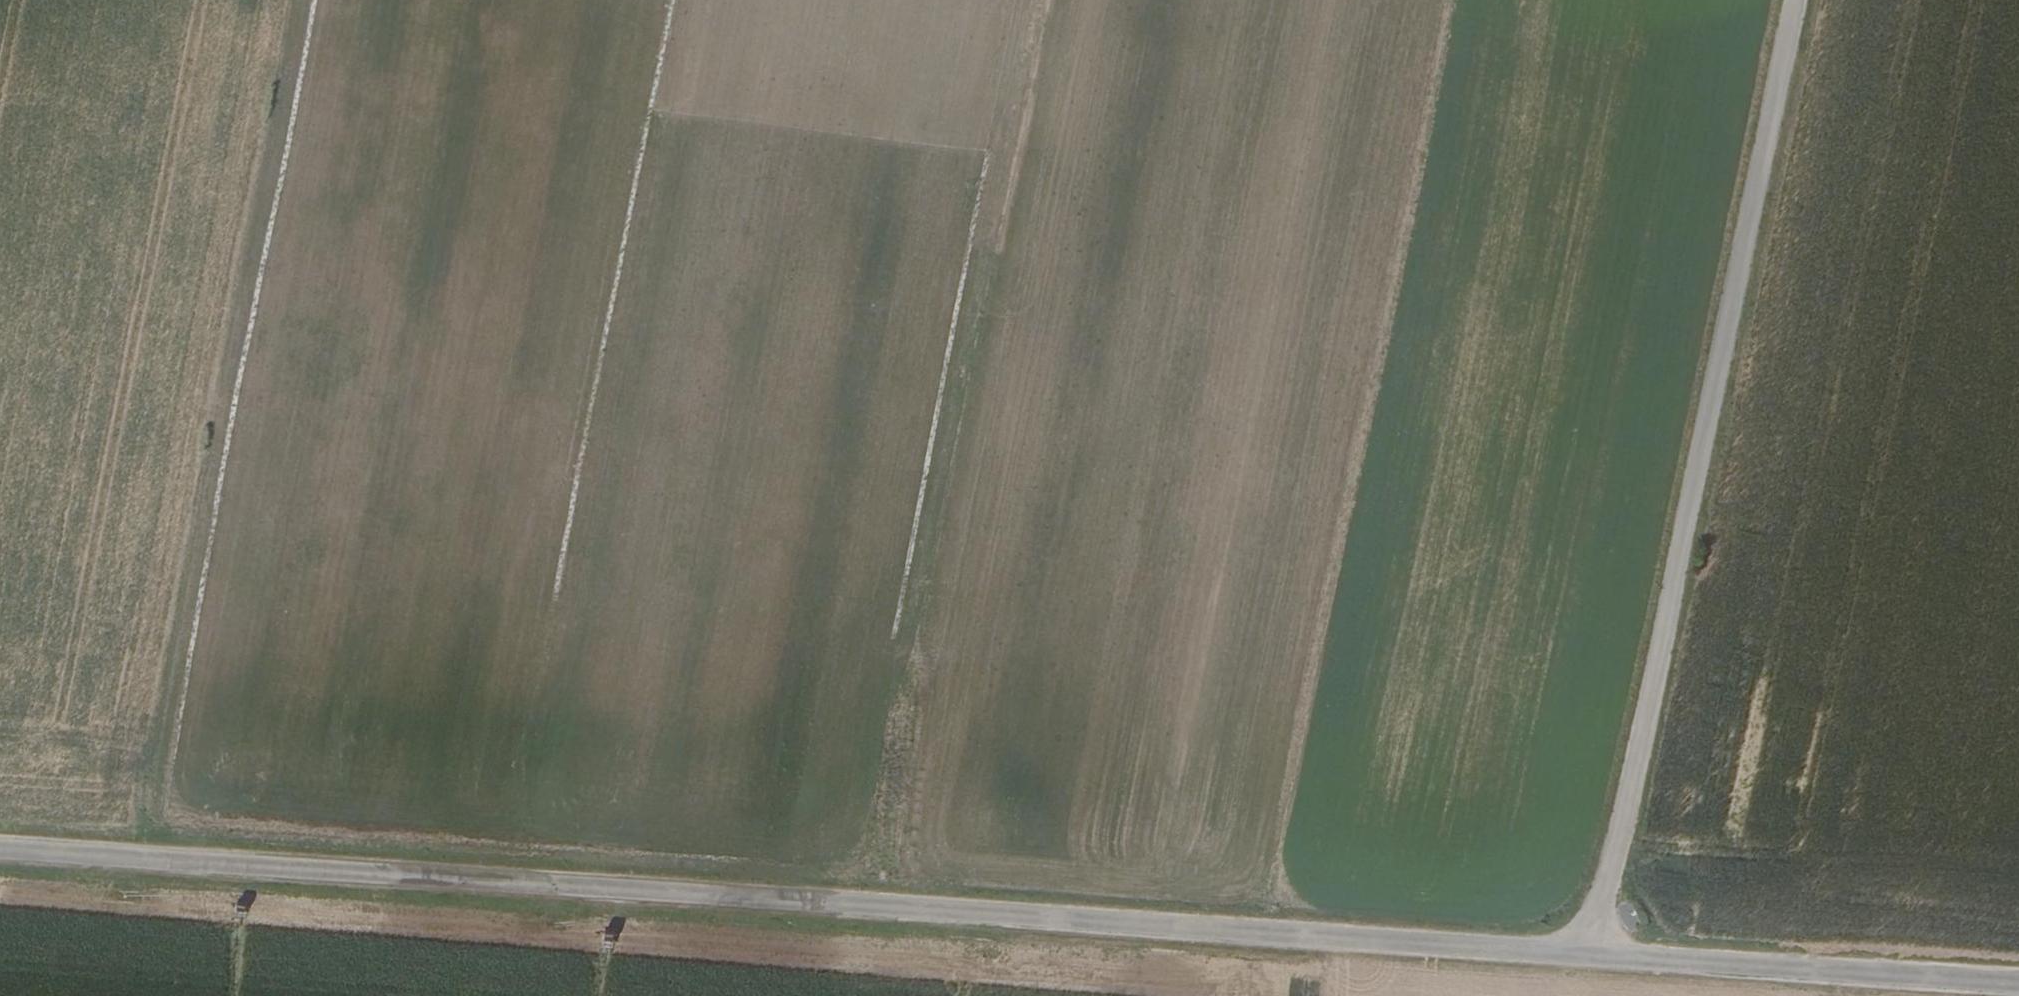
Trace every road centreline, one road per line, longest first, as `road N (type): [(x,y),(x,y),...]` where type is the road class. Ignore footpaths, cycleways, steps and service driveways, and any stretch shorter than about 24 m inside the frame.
road 1 (unclassified): [(0,853),(2018,990)]
road 2 (track): [(1586,961),(1796,0)]

